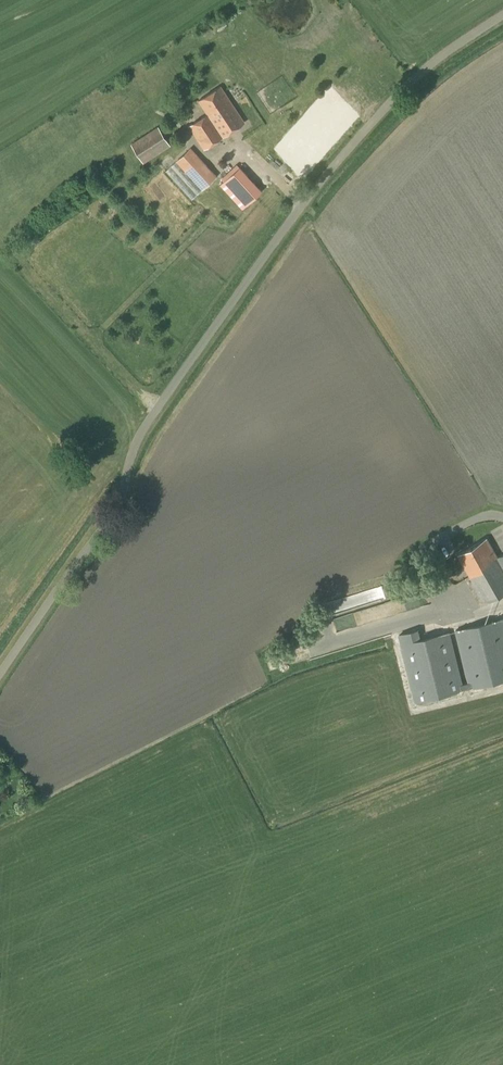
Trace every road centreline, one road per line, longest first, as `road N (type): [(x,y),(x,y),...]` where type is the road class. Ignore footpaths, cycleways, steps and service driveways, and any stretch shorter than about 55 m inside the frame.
road 1 (unclassified): [(0,679),(117,510),(132,453),(156,411),(301,205),(433,59),(502,12)]

